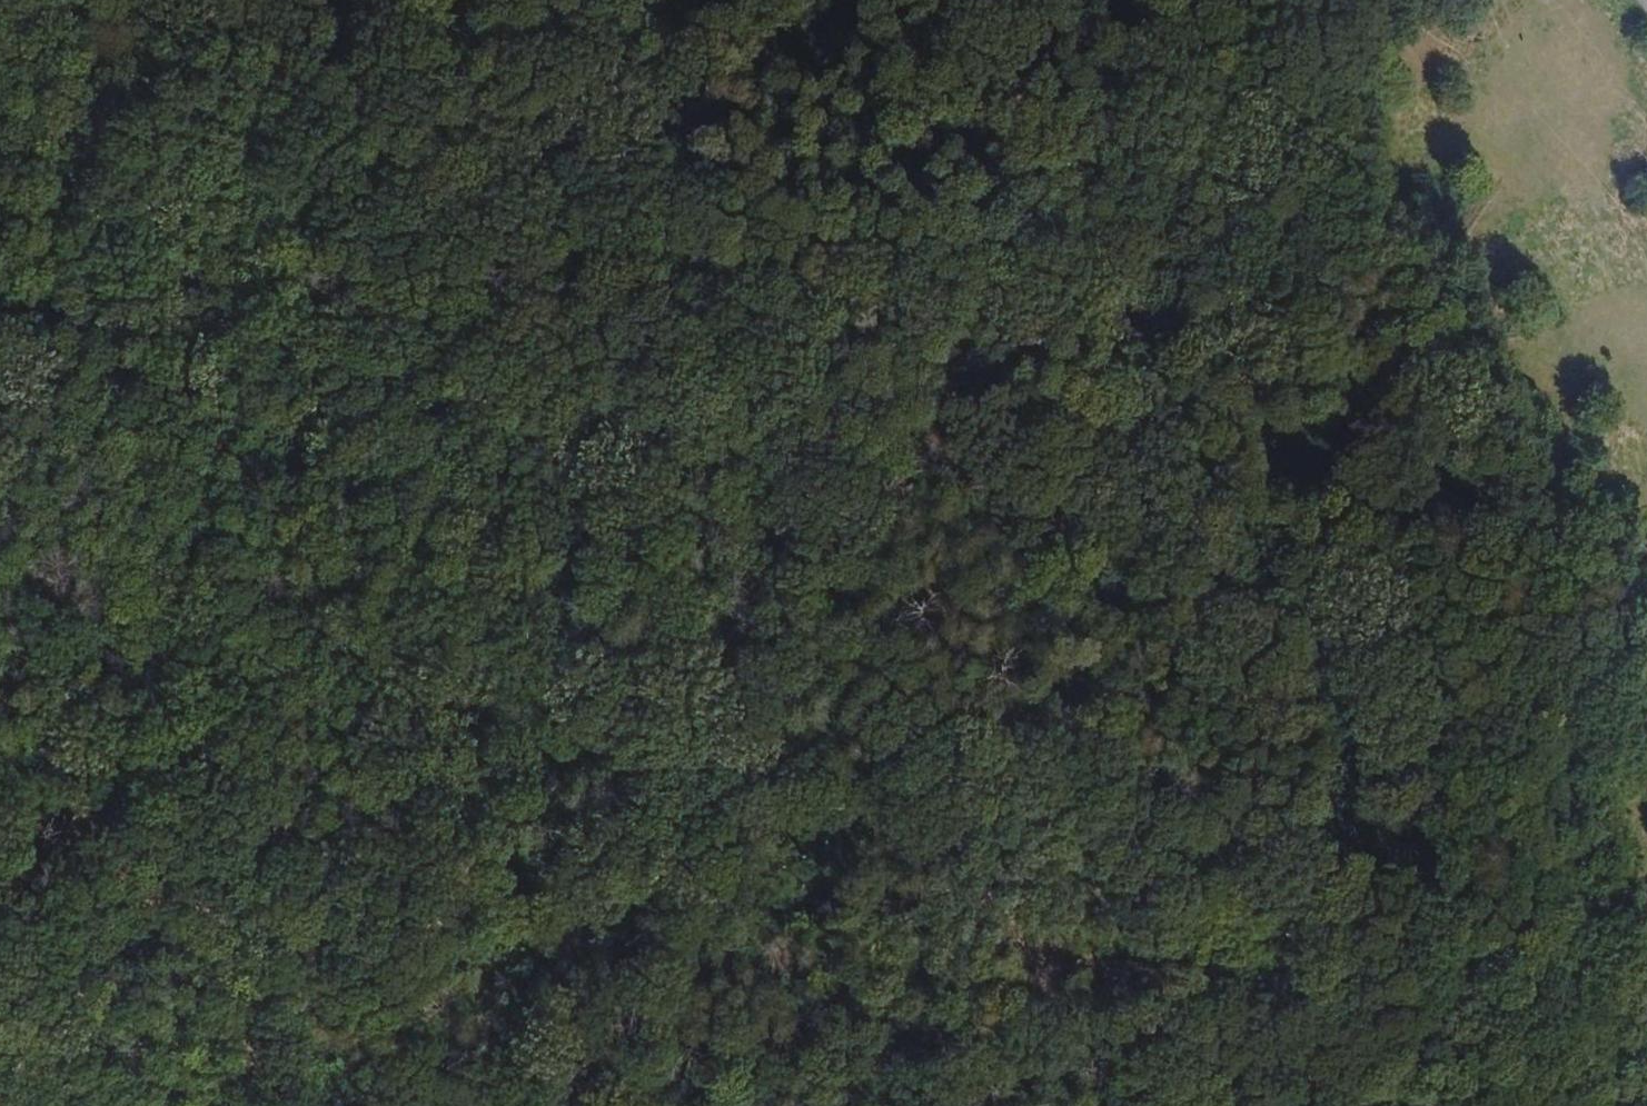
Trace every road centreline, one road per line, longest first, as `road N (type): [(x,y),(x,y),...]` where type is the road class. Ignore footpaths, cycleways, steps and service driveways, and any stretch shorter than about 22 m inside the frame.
road 1 (track): [(0,263),(122,350),(284,526),(472,832),(465,889),(434,931),(239,1078),(213,1088)]
road 2 (track): [(213,1088),(0,1065)]

